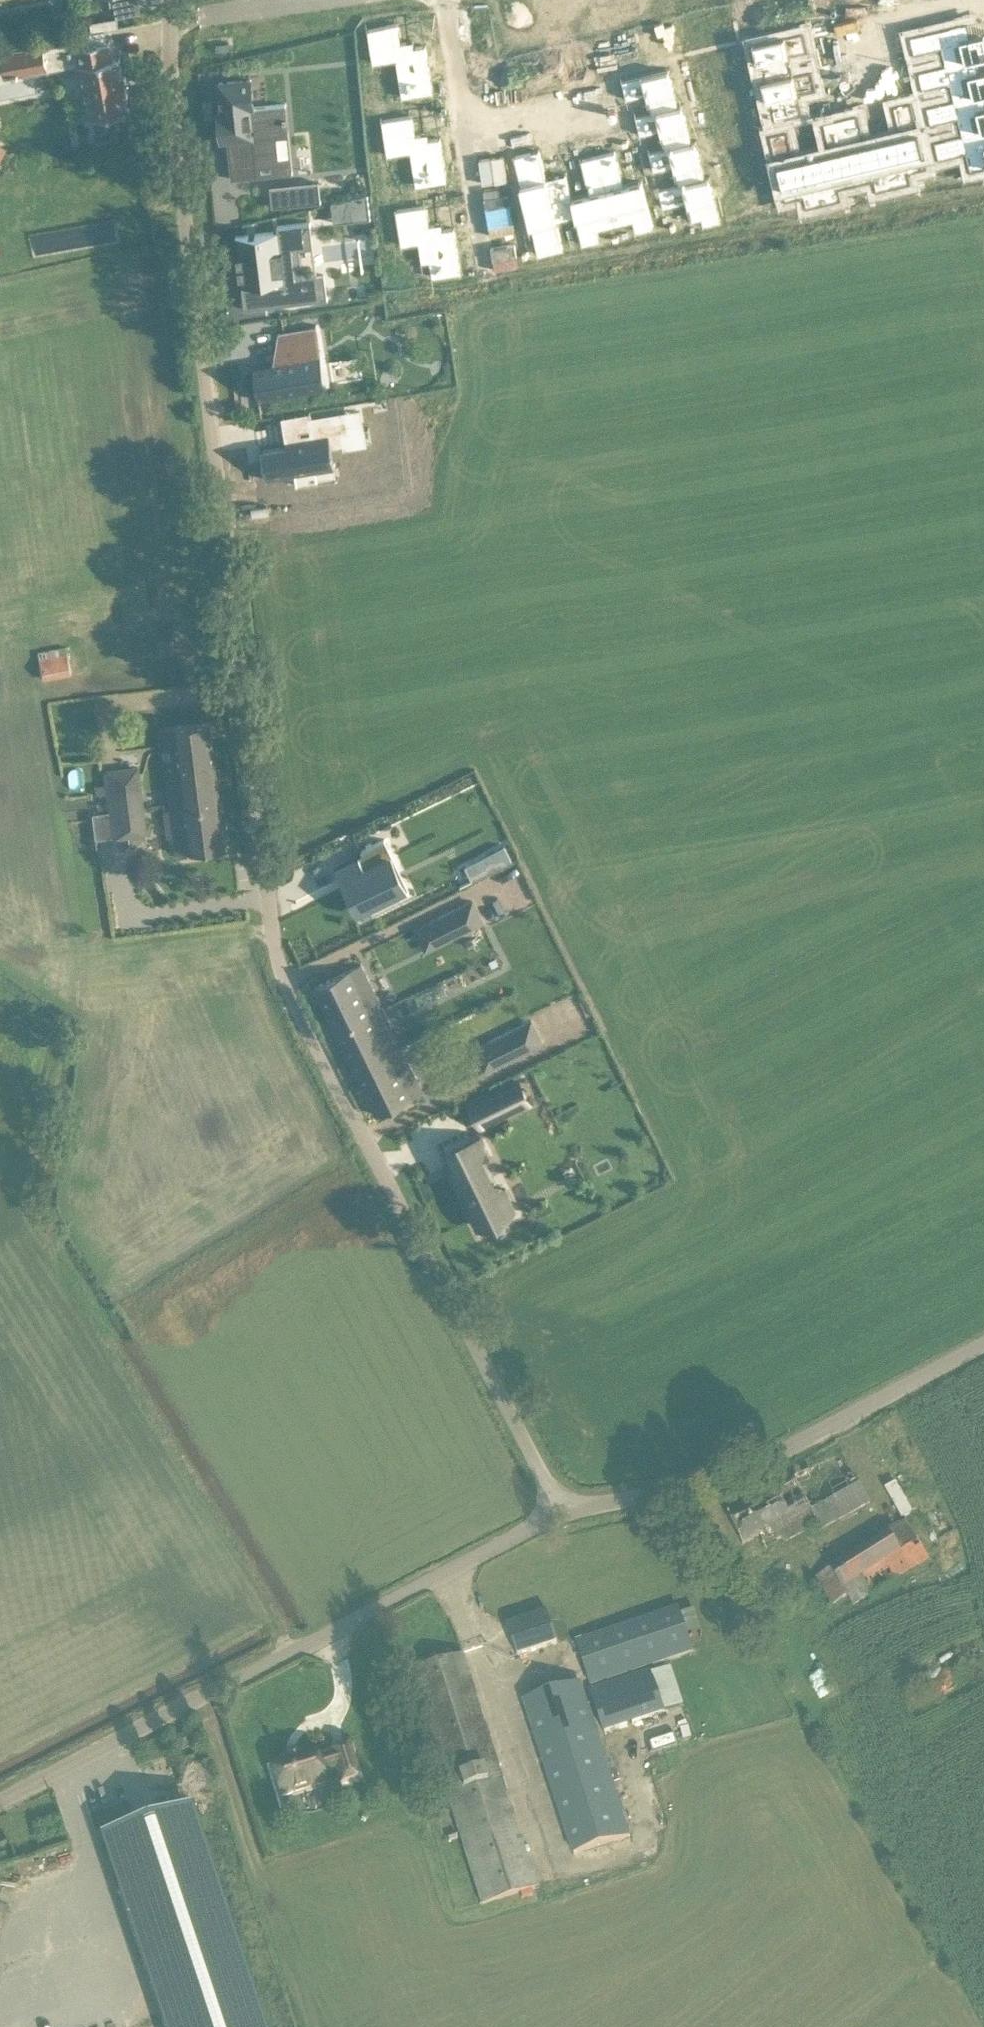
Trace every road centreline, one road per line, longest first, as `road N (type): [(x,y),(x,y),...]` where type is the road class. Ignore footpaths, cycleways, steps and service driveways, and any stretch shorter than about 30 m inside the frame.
road 1 (unclassified): [(561,1506),(284,975),(173,98),(171,21)]
road 2 (unclassified): [(0,1800),(561,1506)]
road 3 (unclassified): [(561,1506),(626,1501),(721,1479),(983,1340)]
road 4 (residential): [(487,273),(443,0)]
road 5 (residential): [(171,21),(315,0)]

